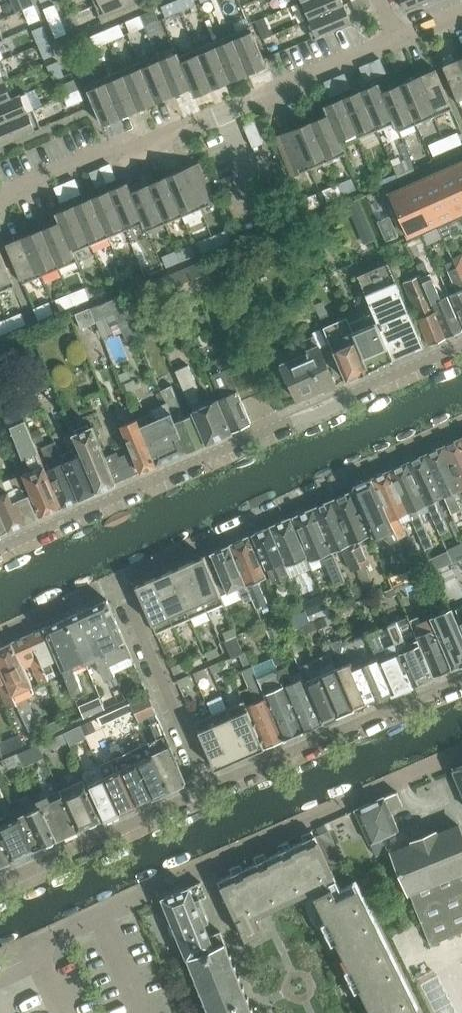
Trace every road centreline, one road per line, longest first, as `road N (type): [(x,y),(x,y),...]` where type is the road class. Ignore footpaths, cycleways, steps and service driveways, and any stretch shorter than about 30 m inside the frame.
road 1 (residential): [(0,547),(461,343)]
road 2 (residential): [(100,915),(461,756)]
road 3 (residential): [(461,426),(119,580)]
road 4 (residential): [(208,788),(461,680)]
road 5 (residential): [(0,197),(115,147),(135,149),(224,114)]
road 6 (residential): [(0,885),(208,788)]
road 7 (residential): [(208,788),(119,580)]
road 8 (residential): [(224,114),(396,37)]
road 9 (residential): [(119,580),(0,634)]

